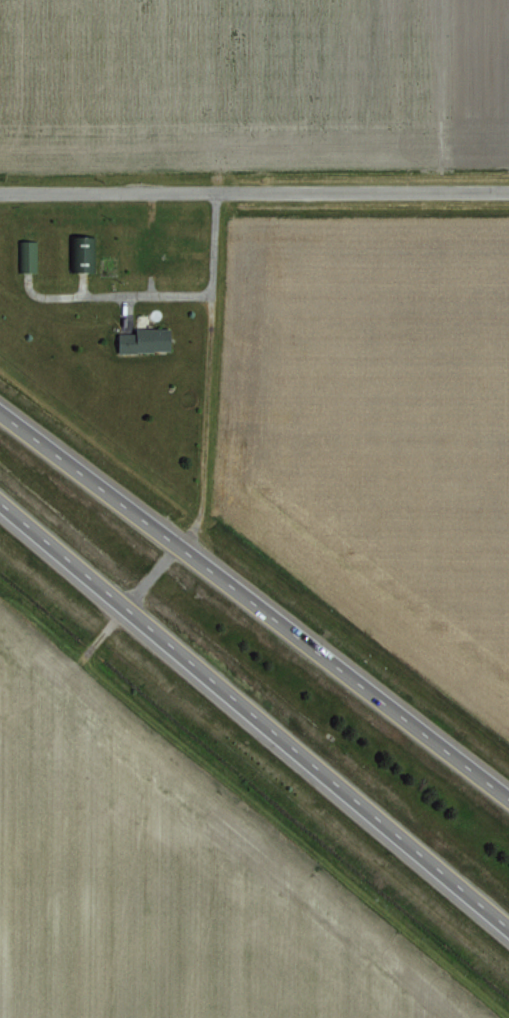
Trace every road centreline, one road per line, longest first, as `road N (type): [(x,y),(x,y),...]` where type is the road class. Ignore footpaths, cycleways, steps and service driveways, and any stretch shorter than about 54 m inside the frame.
road 1 (trunk): [(0,509),(508,934)]
road 2 (trunk): [(508,794),(0,408)]
road 3 (tertiary): [(508,188),(0,192)]
road 4 (residential): [(212,190),(196,512),(118,608)]
road 5 (residential): [(207,293),(39,295),(25,281)]

